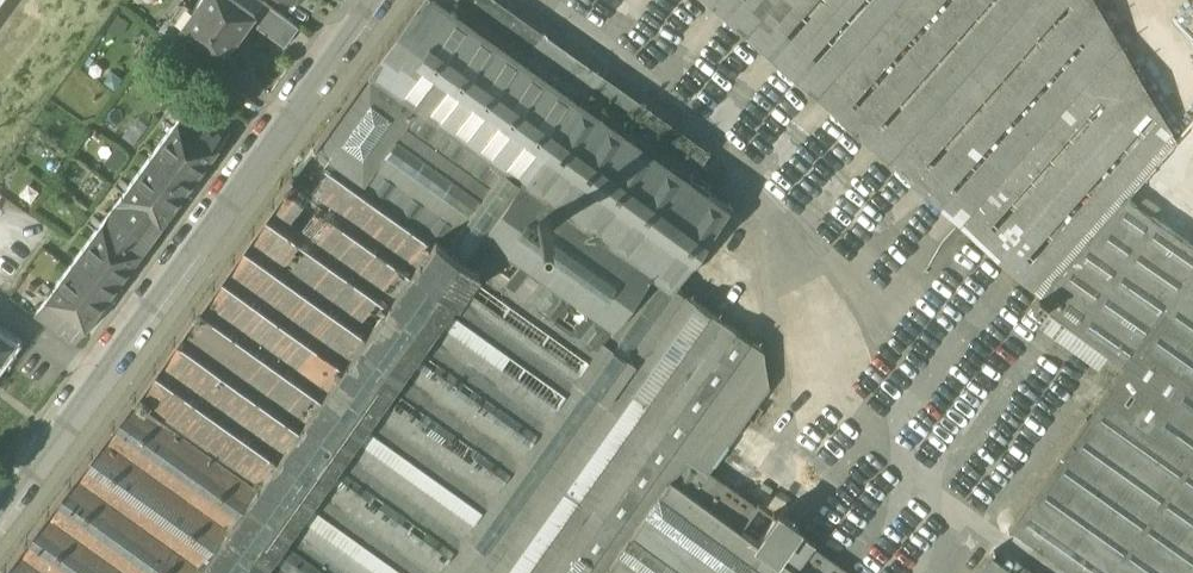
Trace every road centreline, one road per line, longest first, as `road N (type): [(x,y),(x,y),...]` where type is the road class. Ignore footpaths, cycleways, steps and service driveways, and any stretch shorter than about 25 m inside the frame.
road 1 (tertiary): [(0,508),(372,0)]

